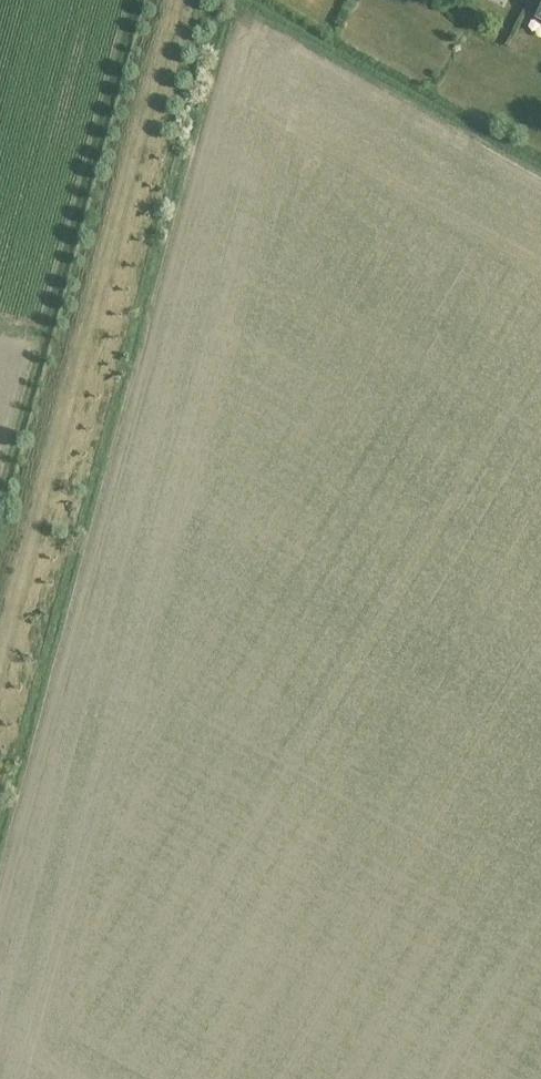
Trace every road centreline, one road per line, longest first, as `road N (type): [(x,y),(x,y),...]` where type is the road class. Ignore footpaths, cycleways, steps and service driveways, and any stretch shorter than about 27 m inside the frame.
road 1 (track): [(0,641),(176,0)]

